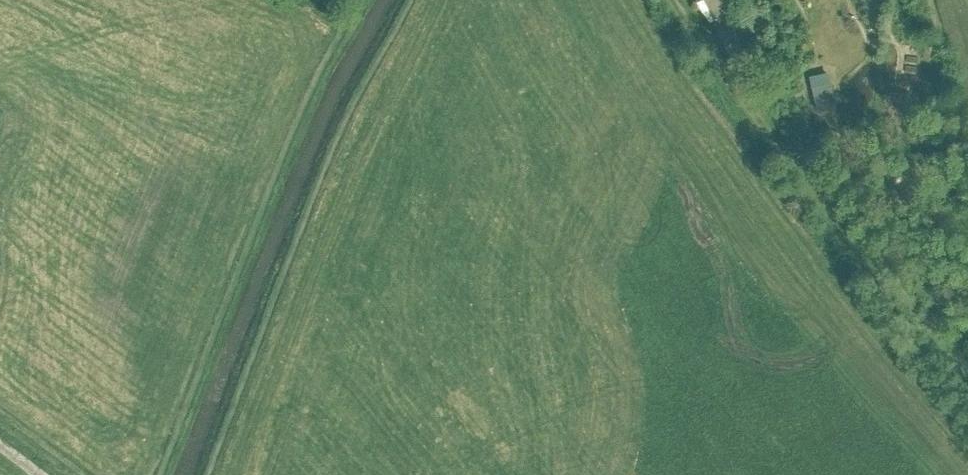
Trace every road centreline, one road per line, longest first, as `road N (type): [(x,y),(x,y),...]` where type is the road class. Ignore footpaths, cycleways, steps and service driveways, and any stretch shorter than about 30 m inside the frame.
road 1 (track): [(967,372),(813,190),(675,0)]

